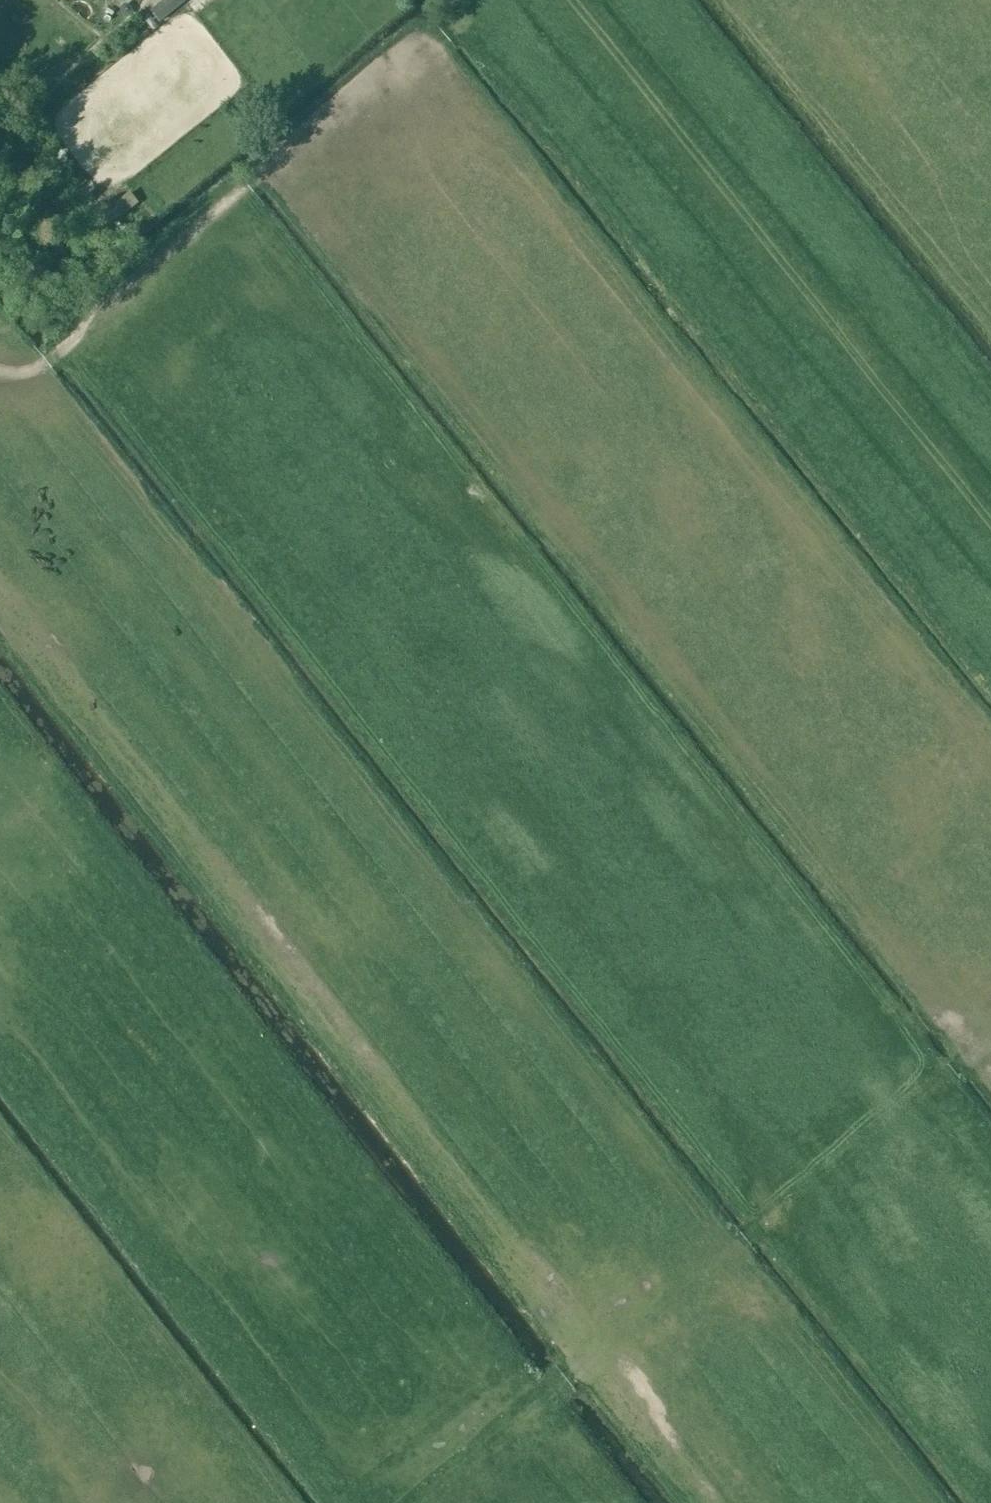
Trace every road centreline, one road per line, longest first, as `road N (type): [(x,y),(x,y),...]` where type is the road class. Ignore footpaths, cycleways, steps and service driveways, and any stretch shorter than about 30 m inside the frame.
road 1 (track): [(0,368),(24,376),(62,350),(235,193)]

